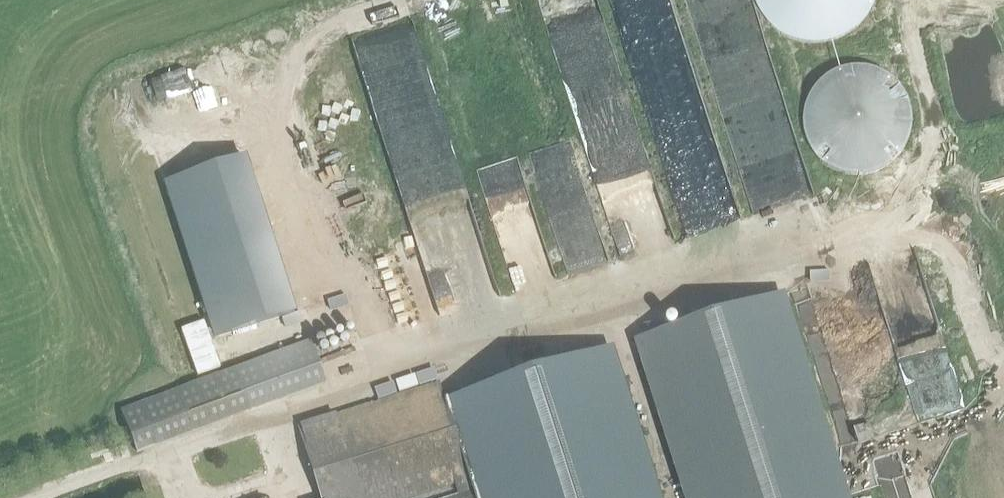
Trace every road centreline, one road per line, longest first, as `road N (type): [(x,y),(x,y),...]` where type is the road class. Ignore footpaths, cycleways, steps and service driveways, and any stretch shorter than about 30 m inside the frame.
road 1 (track): [(924,497),(923,466),(935,444),(985,410),(1003,362)]

